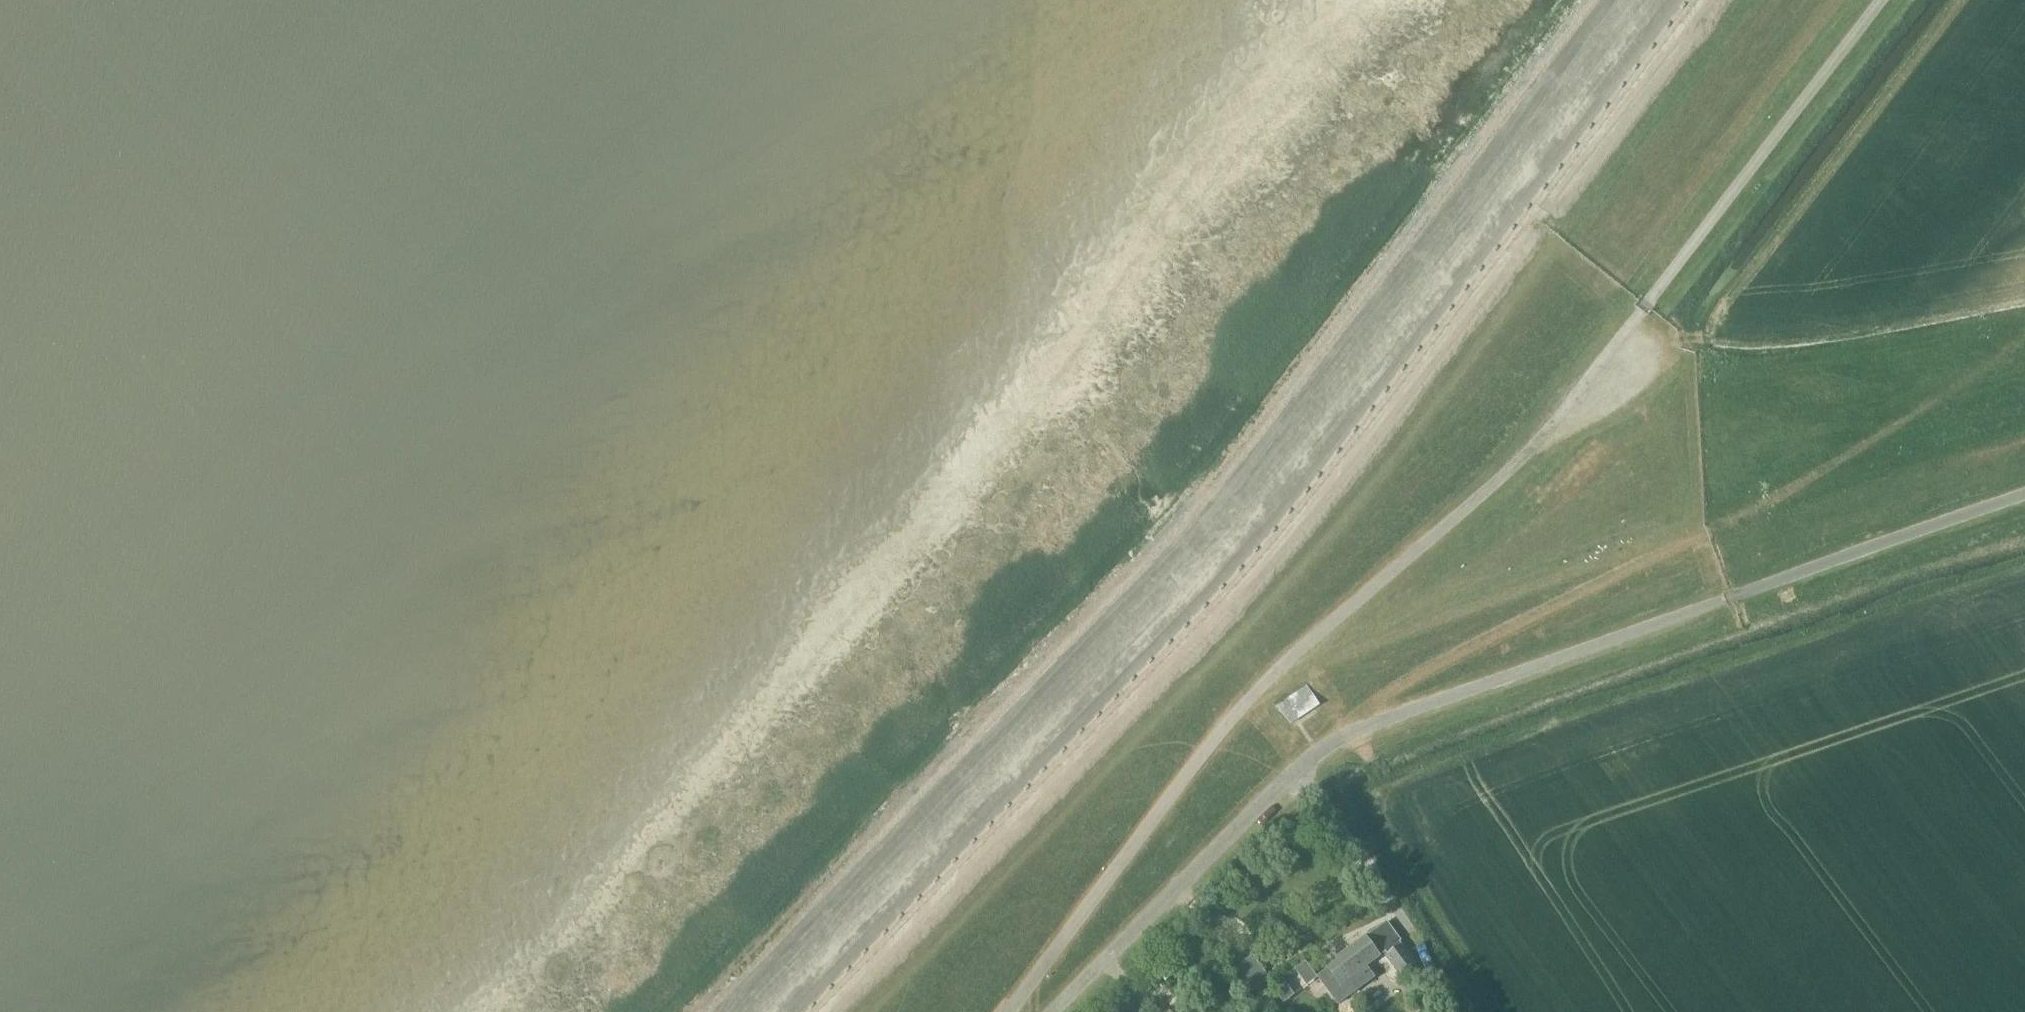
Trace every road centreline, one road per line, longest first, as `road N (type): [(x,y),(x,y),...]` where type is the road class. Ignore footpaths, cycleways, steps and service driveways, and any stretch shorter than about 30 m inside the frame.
road 1 (unclassified): [(1010,1011),(1239,710),(1497,483),(1559,417),(1882,0)]
road 2 (unclassified): [(1053,1011),(1332,743),(2024,495)]

